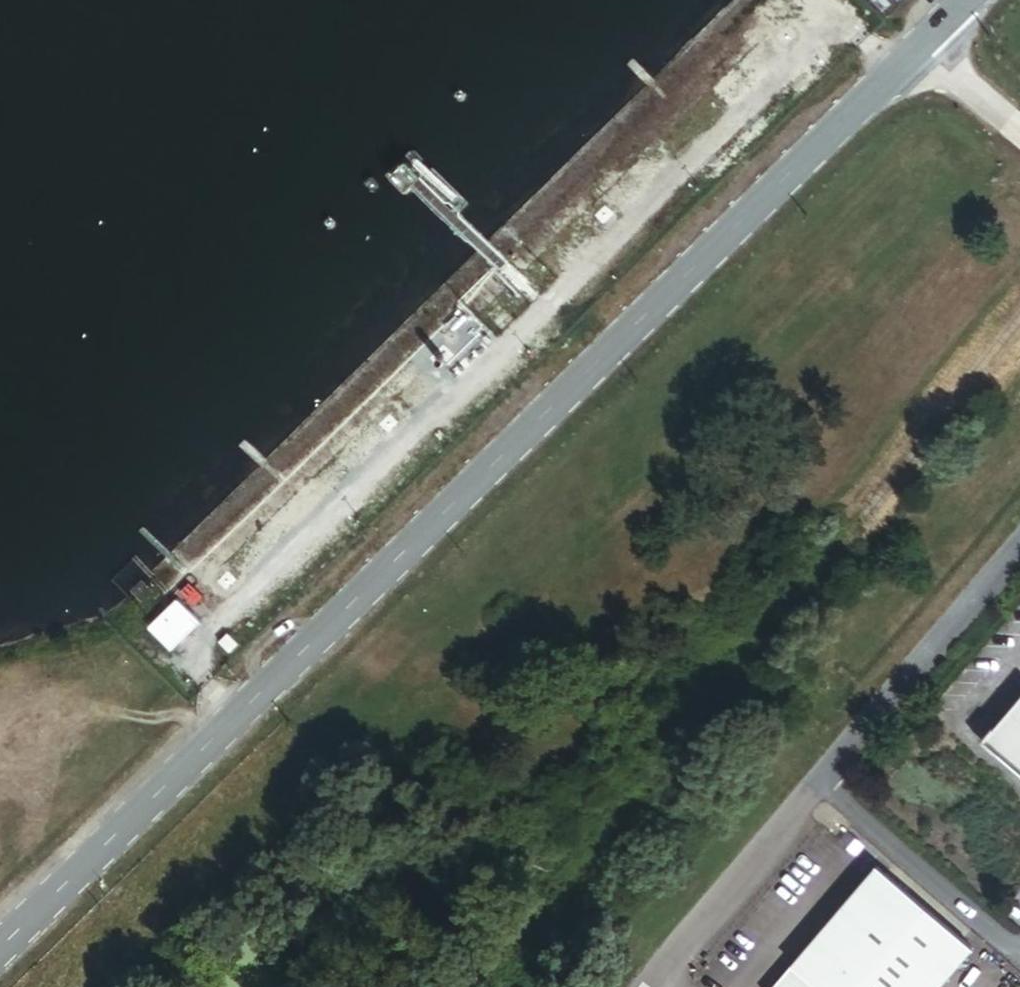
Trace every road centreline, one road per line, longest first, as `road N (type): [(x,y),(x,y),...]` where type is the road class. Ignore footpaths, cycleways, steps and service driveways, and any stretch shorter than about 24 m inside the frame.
road 1 (tertiary): [(968,0),(0,948)]

